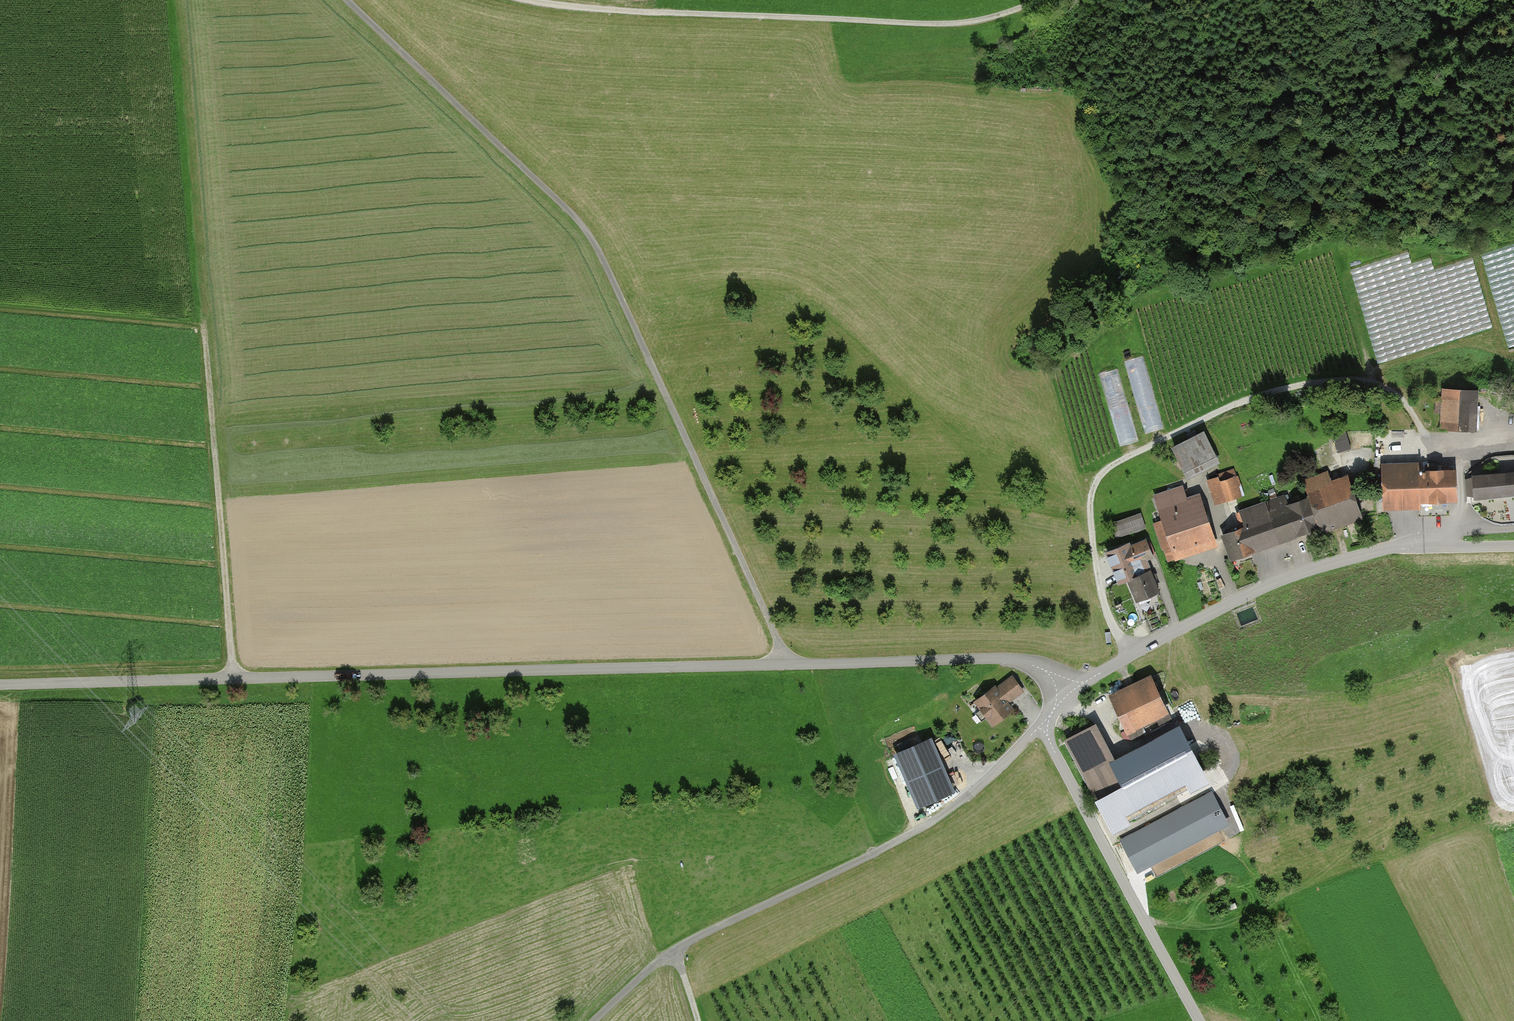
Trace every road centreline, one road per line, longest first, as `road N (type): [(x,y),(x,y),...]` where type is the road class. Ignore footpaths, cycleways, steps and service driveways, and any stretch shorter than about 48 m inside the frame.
road 1 (unclassified): [(0,686),(1000,658),(1044,670),(1069,694)]
road 2 (track): [(346,0),(587,232),(789,665)]
road 3 (track): [(1135,650),(1106,612),(1100,586),(1090,514),(1099,473),(1233,404),(1321,382),(1393,391),(1422,431)]
road 4 (unclassified): [(1041,724),(934,821),(673,950),(594,1020)]
road 5 (track): [(1037,0),(933,25),(524,0)]
road 6 (residential): [(1425,545),(1374,551),(1244,596),(1069,694)]
road 7 (track): [(234,679),(203,311)]
road 8 (unclassified): [(1203,1020),(1041,724)]

